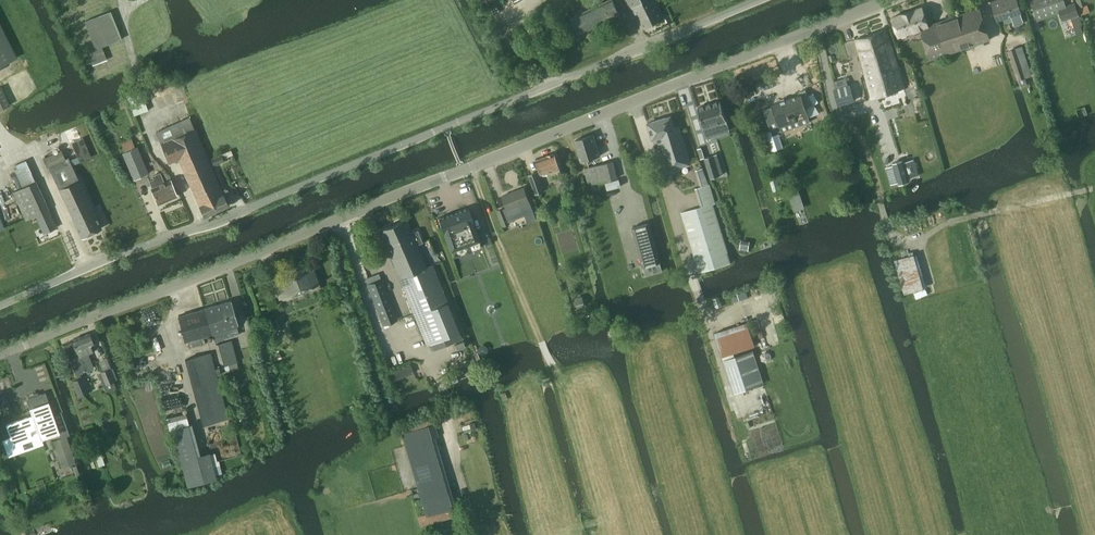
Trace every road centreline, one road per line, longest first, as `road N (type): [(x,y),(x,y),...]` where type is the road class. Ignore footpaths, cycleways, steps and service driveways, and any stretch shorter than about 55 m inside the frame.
road 1 (tertiary): [(0,353),(895,0)]
road 2 (unclassified): [(0,304),(761,0)]
road 3 (track): [(472,534),(441,380)]

